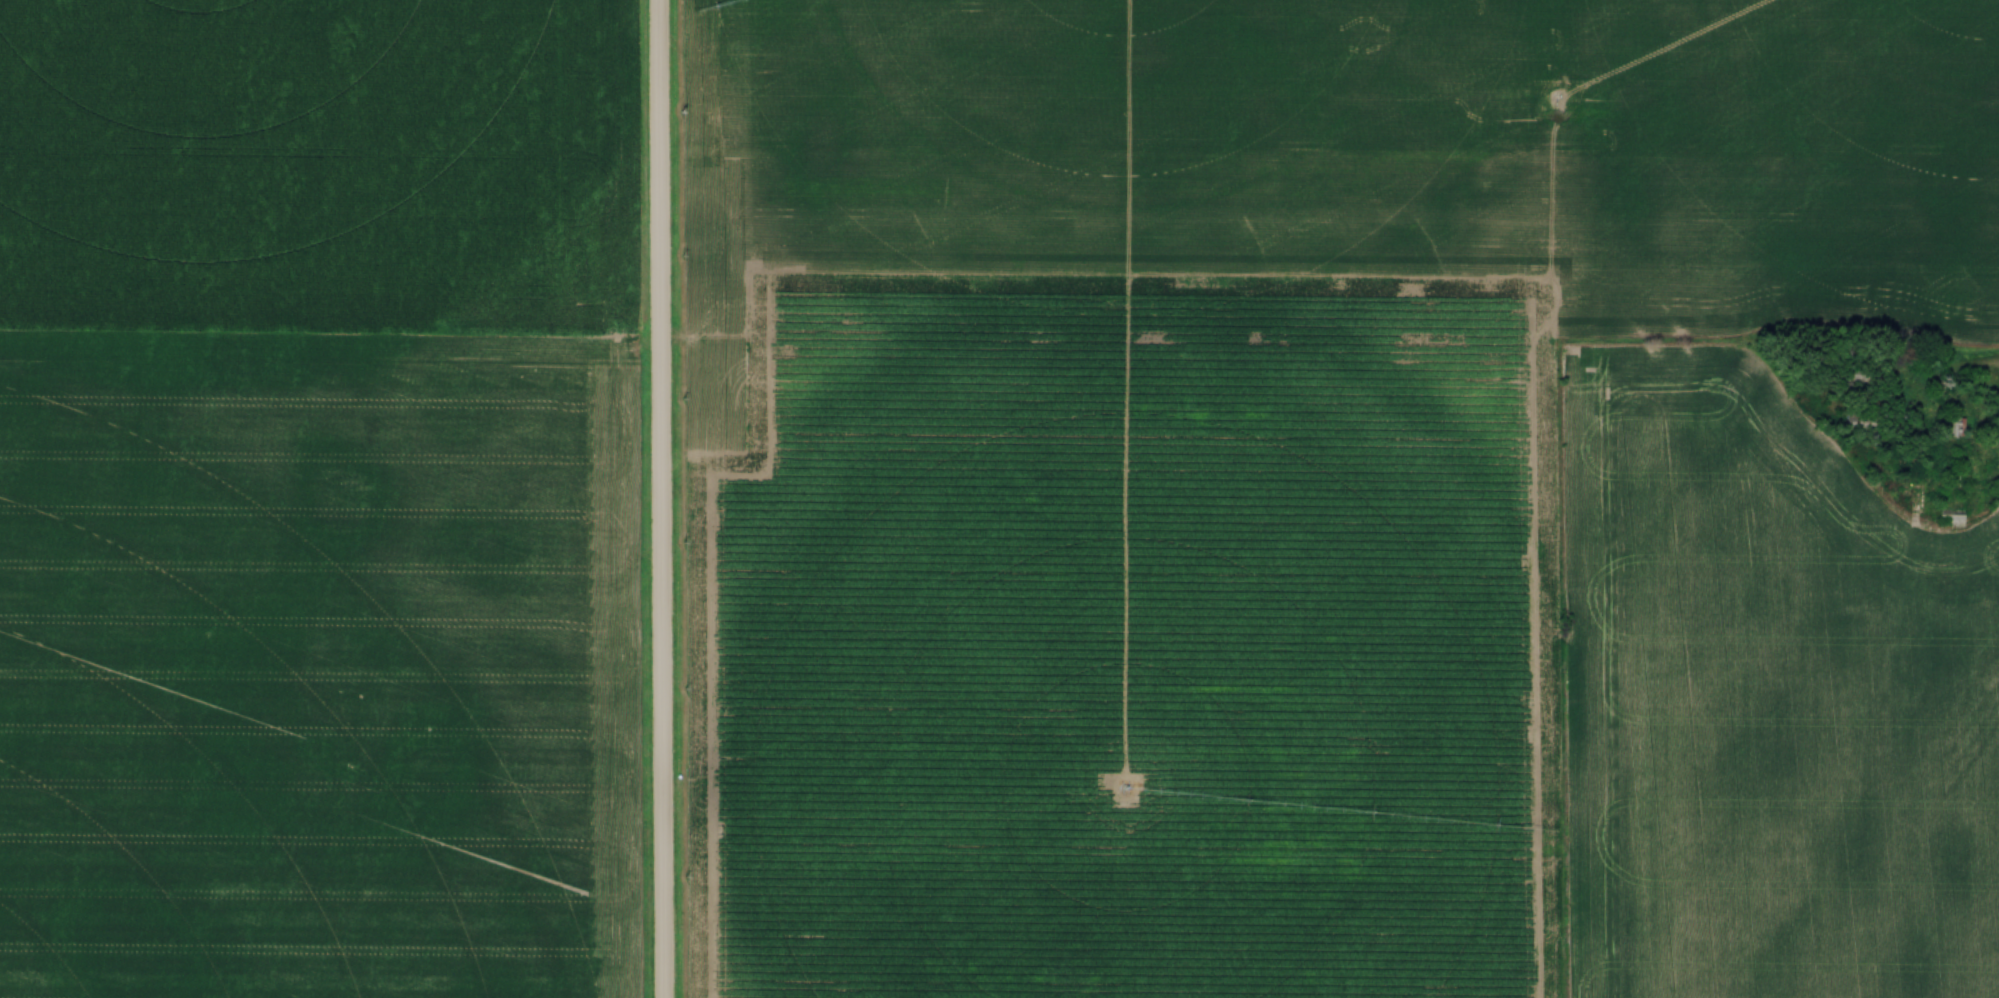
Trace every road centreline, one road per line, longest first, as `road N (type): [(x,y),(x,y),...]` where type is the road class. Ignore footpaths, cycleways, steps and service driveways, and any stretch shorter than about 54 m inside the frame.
road 1 (tertiary): [(662,997),(658,0)]

